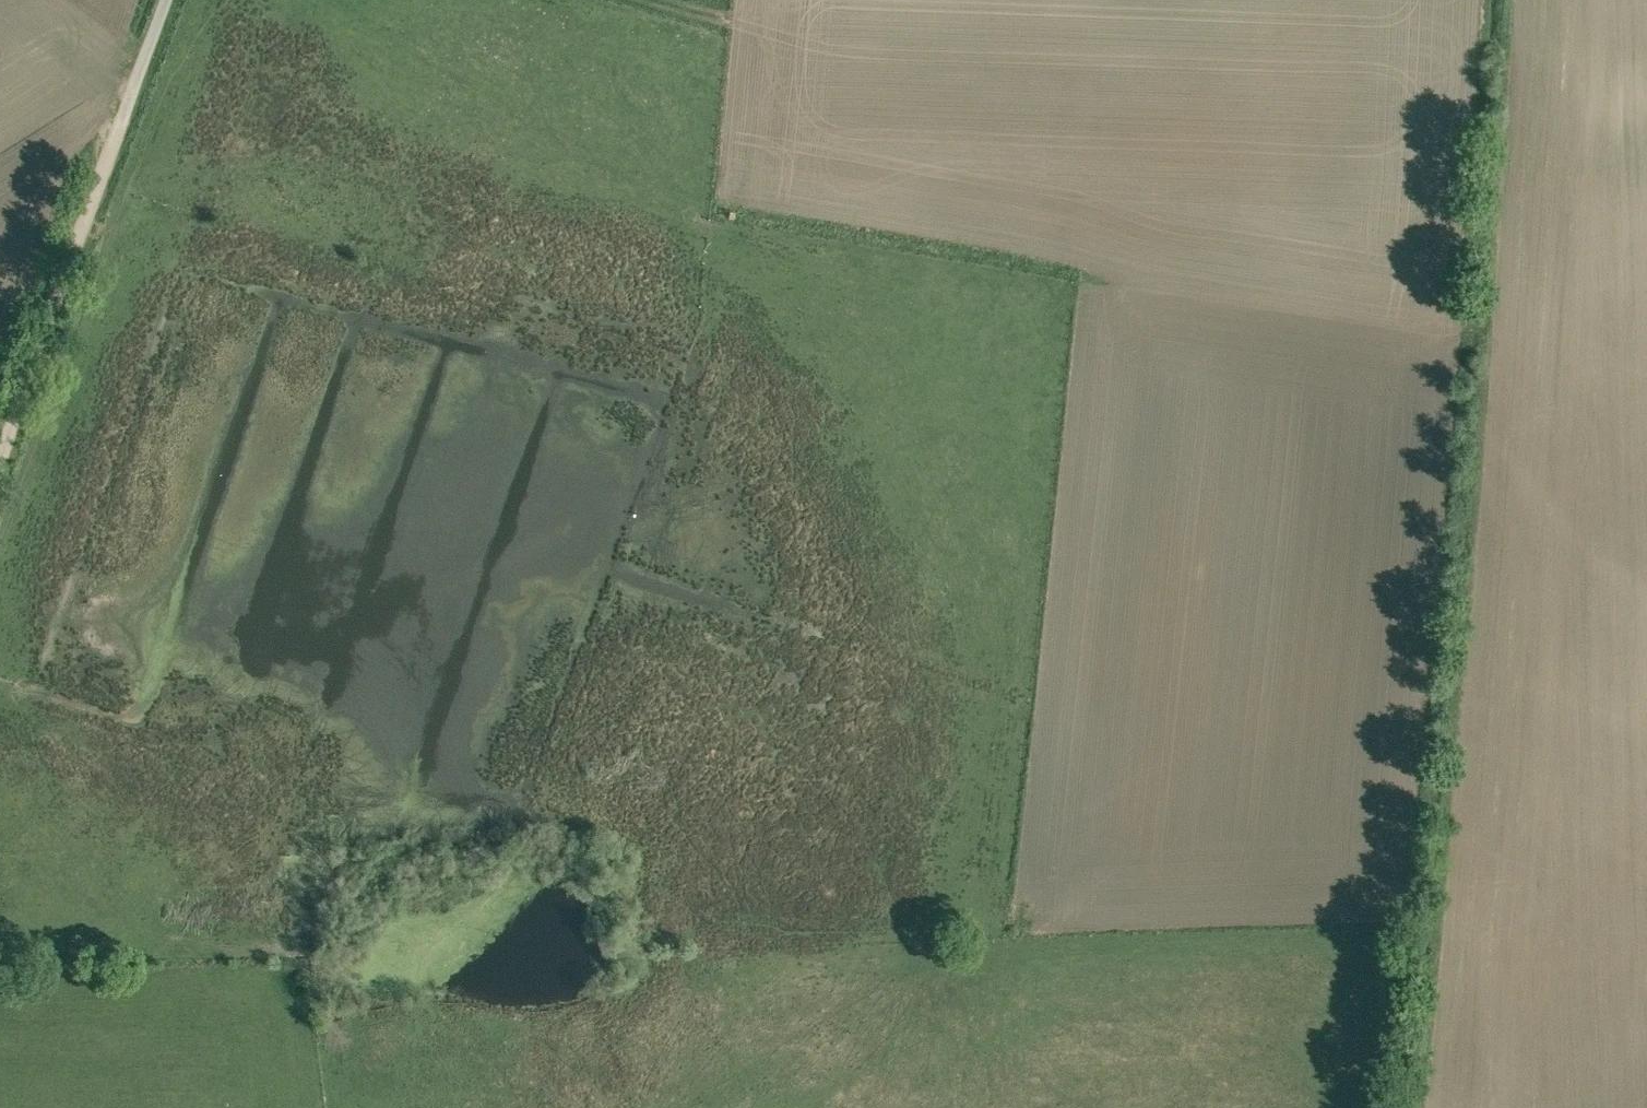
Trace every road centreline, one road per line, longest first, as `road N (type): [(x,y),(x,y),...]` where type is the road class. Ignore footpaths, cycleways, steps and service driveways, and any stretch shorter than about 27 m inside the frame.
road 1 (track): [(107,138),(0,437)]
road 2 (unclassified): [(160,0),(107,138)]

